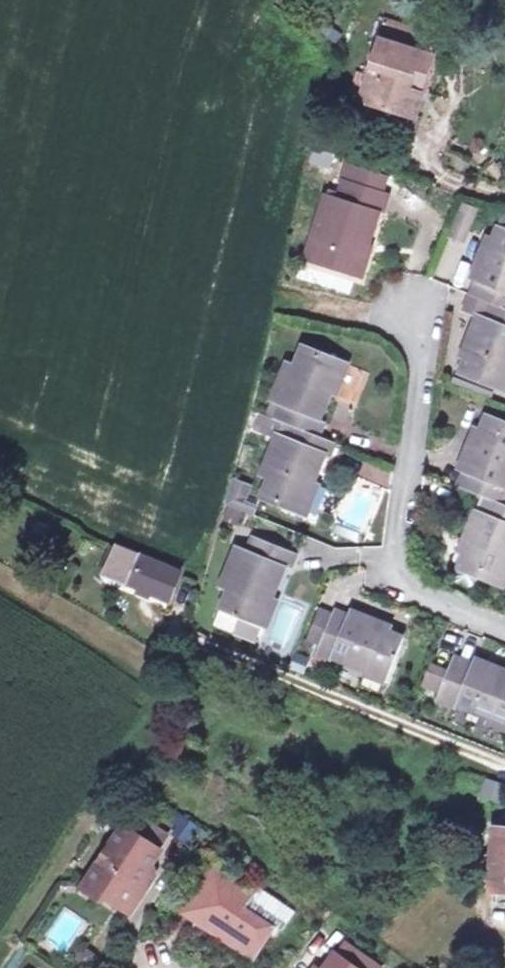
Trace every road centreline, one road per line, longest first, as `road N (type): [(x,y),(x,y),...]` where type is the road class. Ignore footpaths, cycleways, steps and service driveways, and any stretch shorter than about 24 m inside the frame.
road 1 (residential): [(409,309),(417,364),(402,579),(504,624)]

